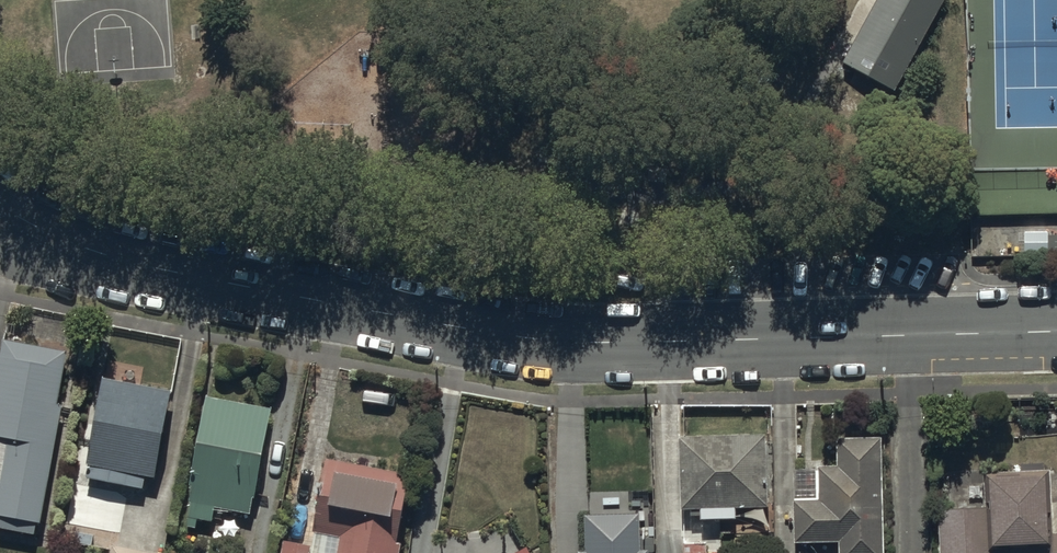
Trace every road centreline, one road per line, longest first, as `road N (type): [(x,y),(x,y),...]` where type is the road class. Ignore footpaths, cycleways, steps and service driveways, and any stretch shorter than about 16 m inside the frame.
road 1 (tertiary): [(0,204),(73,246),(154,268),(505,335),(667,342)]
road 2 (tertiary): [(667,342),(1056,329)]
road 3 (residential): [(667,342),(674,552)]

